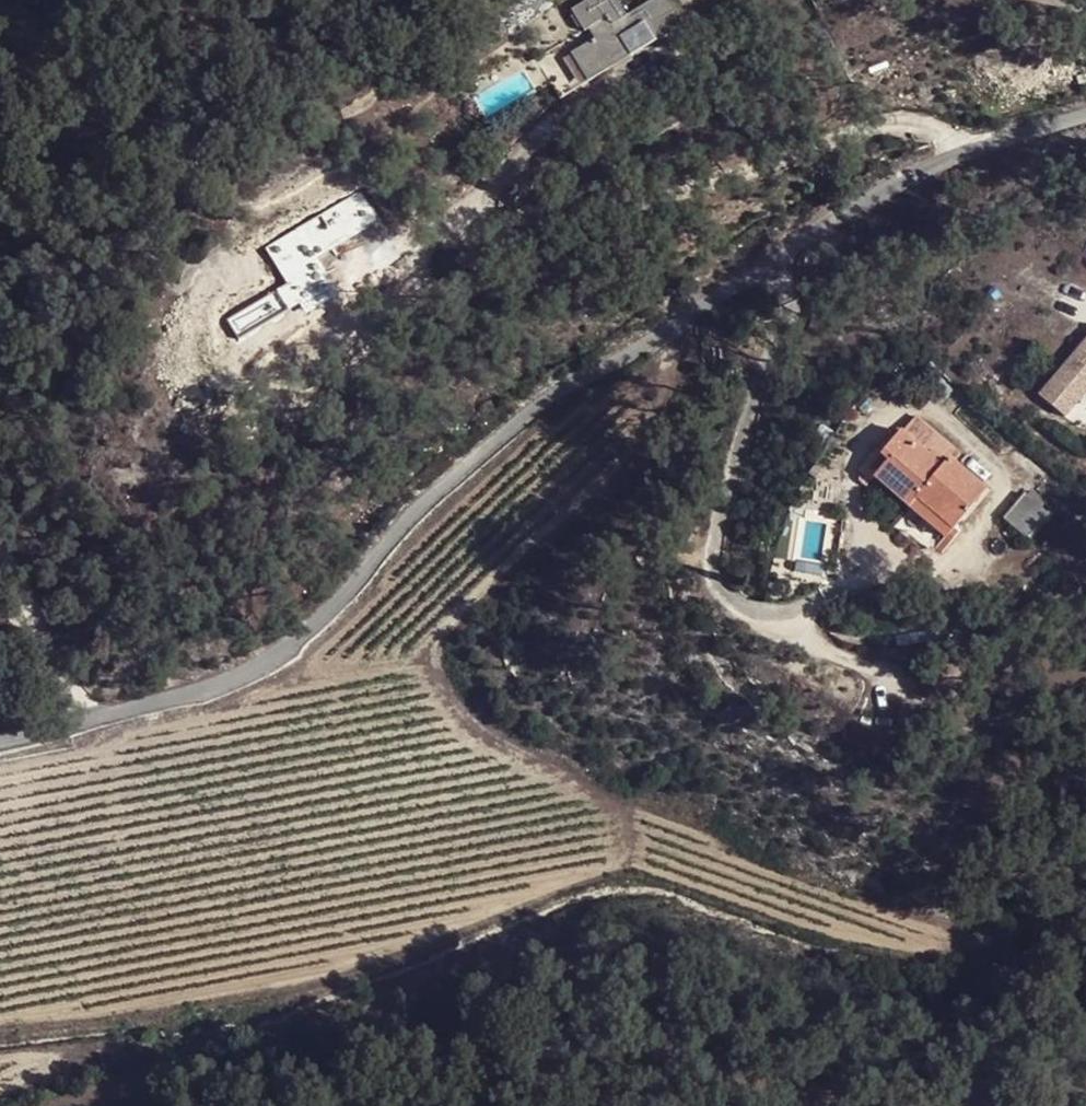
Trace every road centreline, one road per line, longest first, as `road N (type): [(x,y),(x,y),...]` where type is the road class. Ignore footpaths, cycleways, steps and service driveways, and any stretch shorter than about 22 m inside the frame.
road 1 (unclassified): [(0,742),(262,665),(307,634),(463,468),(539,405),(708,308),(897,179),(1085,114)]
road 2 (track): [(1085,1078),(774,1105)]

